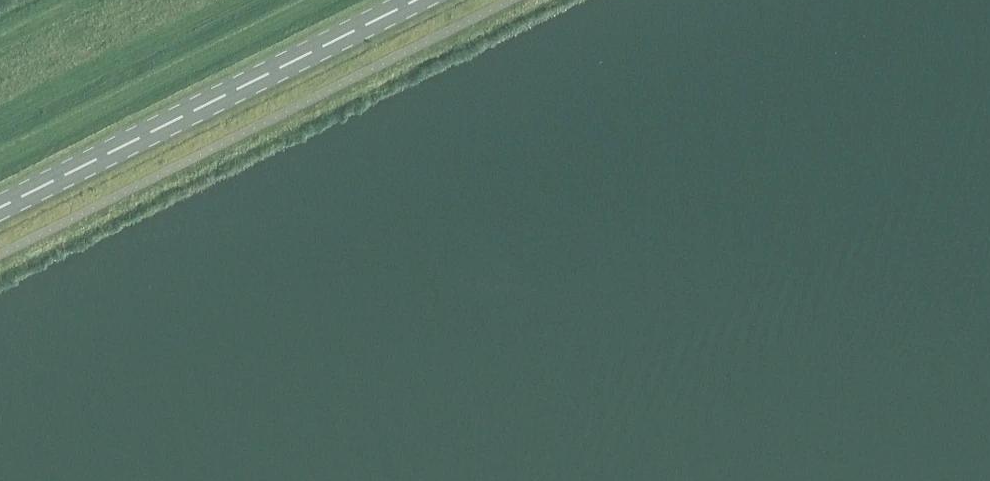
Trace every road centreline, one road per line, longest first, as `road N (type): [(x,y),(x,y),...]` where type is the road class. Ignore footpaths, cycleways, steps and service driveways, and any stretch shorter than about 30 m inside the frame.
road 1 (primary): [(0,199),(402,0)]

